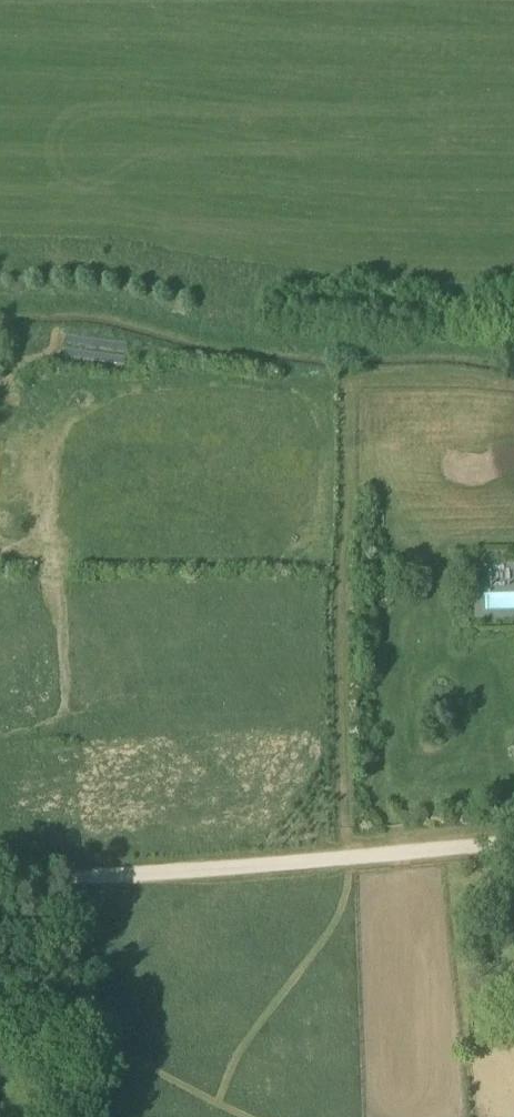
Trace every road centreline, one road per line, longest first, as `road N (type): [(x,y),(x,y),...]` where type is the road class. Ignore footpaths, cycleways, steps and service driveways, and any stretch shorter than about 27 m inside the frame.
road 1 (track): [(0,884),(513,845)]

